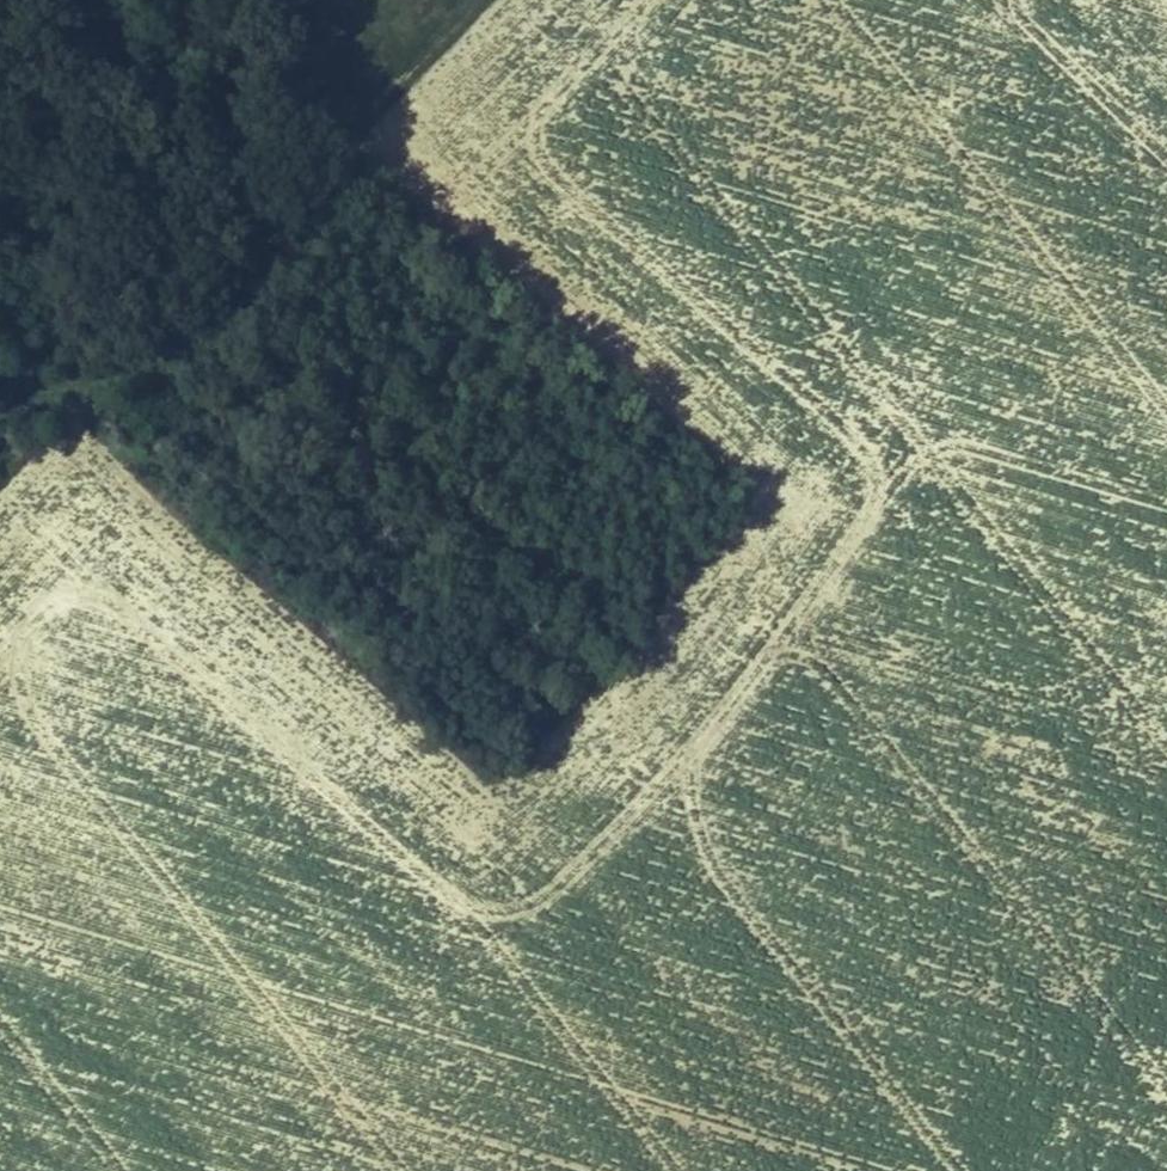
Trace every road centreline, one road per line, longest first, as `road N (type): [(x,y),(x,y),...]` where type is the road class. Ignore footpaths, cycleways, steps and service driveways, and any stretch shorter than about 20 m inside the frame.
road 1 (track): [(0,437),(151,344),(245,263),(320,190),(386,96),(483,0)]

